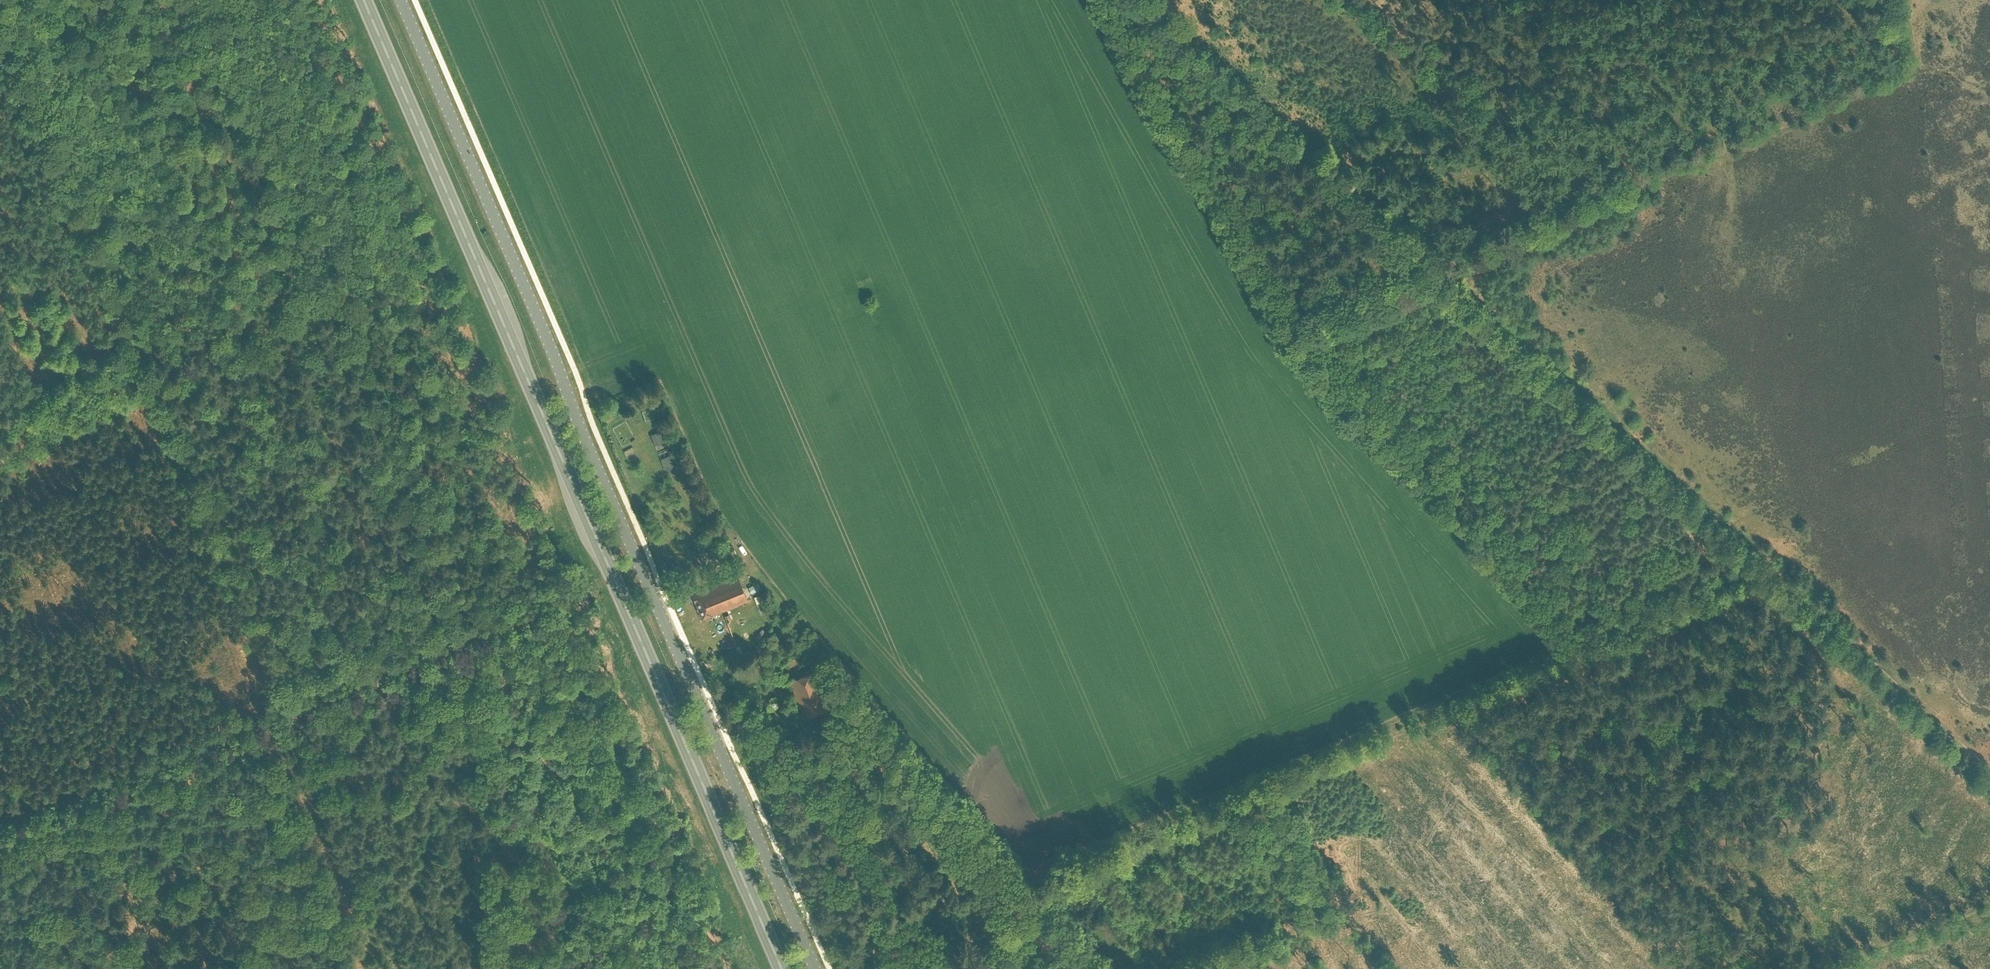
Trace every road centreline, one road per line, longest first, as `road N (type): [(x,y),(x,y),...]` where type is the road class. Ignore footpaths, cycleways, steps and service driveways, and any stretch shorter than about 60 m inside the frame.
road 1 (trunk): [(783,968),(364,0)]
road 2 (tertiary): [(817,968),(401,0)]
road 3 (track): [(1763,566),(1027,871),(1113,968)]
road 4 (track): [(1914,56),(1915,67),(1453,273),(1151,0)]
road 5 (track): [(1982,763),(1453,273)]
road 6 (track): [(1834,968),(1989,902)]

